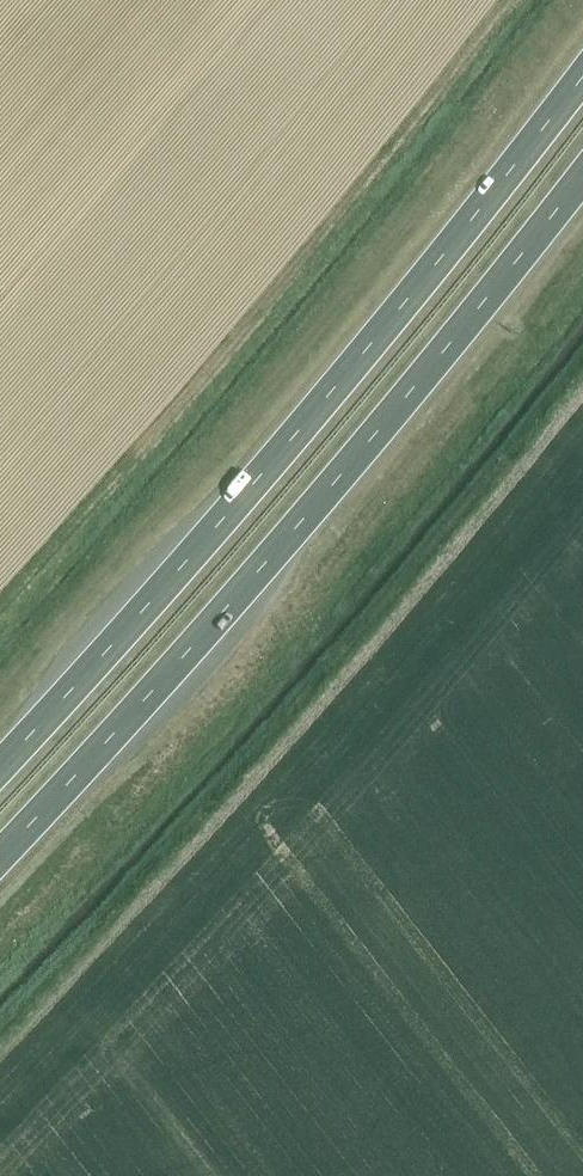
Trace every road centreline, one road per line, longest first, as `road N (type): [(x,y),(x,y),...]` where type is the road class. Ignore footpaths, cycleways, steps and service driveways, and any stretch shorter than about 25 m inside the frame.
road 1 (trunk): [(582,76),(381,334),(0,768)]
road 2 (trunk): [(0,856),(241,591),(582,173)]

